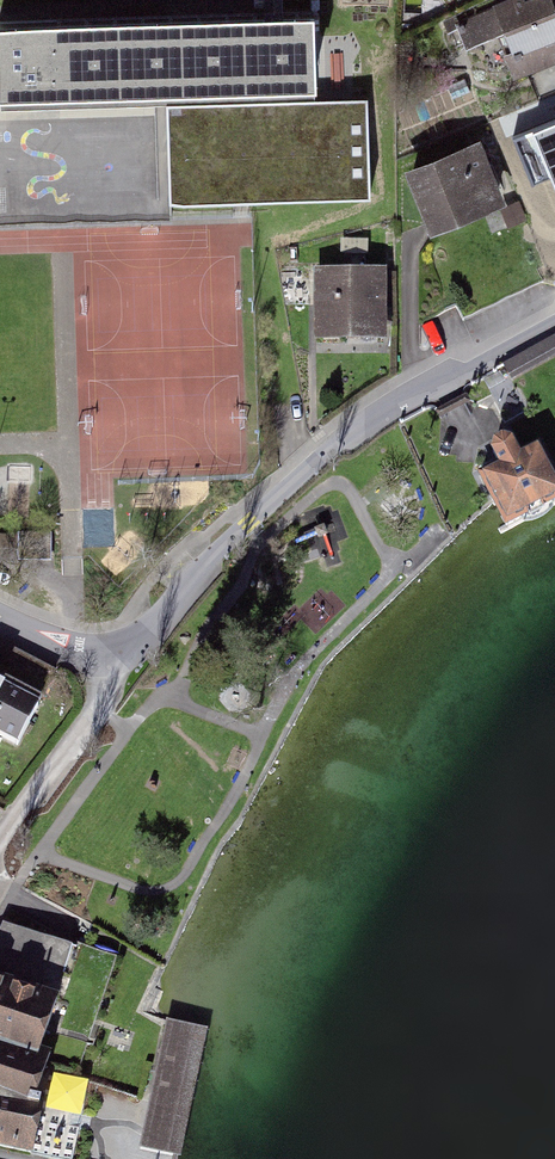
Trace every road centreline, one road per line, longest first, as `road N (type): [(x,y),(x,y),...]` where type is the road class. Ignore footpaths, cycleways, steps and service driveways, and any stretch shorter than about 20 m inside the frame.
road 1 (residential): [(120,670),(188,588),(346,435),(554,317)]
road 2 (residential): [(0,846),(120,670)]
road 3 (residential): [(0,611),(120,670)]

